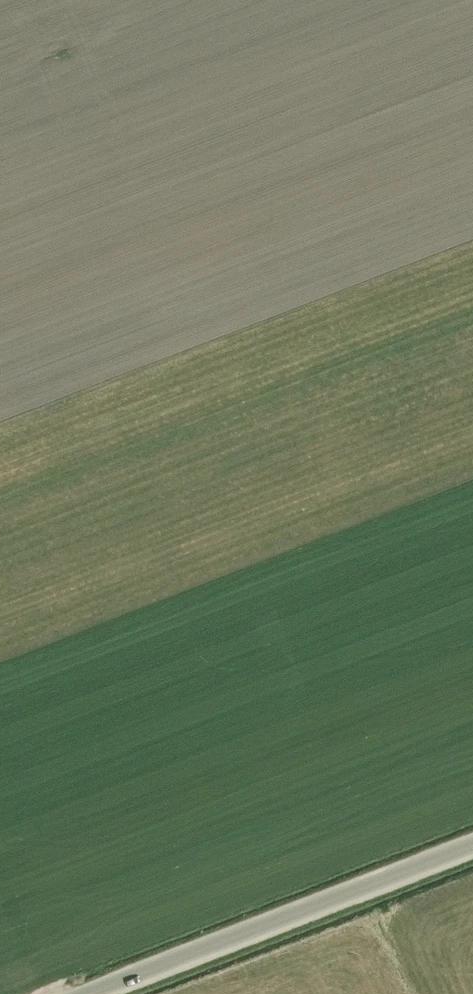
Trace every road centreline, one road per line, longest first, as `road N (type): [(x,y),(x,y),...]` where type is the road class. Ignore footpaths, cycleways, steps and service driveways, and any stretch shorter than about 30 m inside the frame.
road 1 (unclassified): [(85,993),(472,844)]

